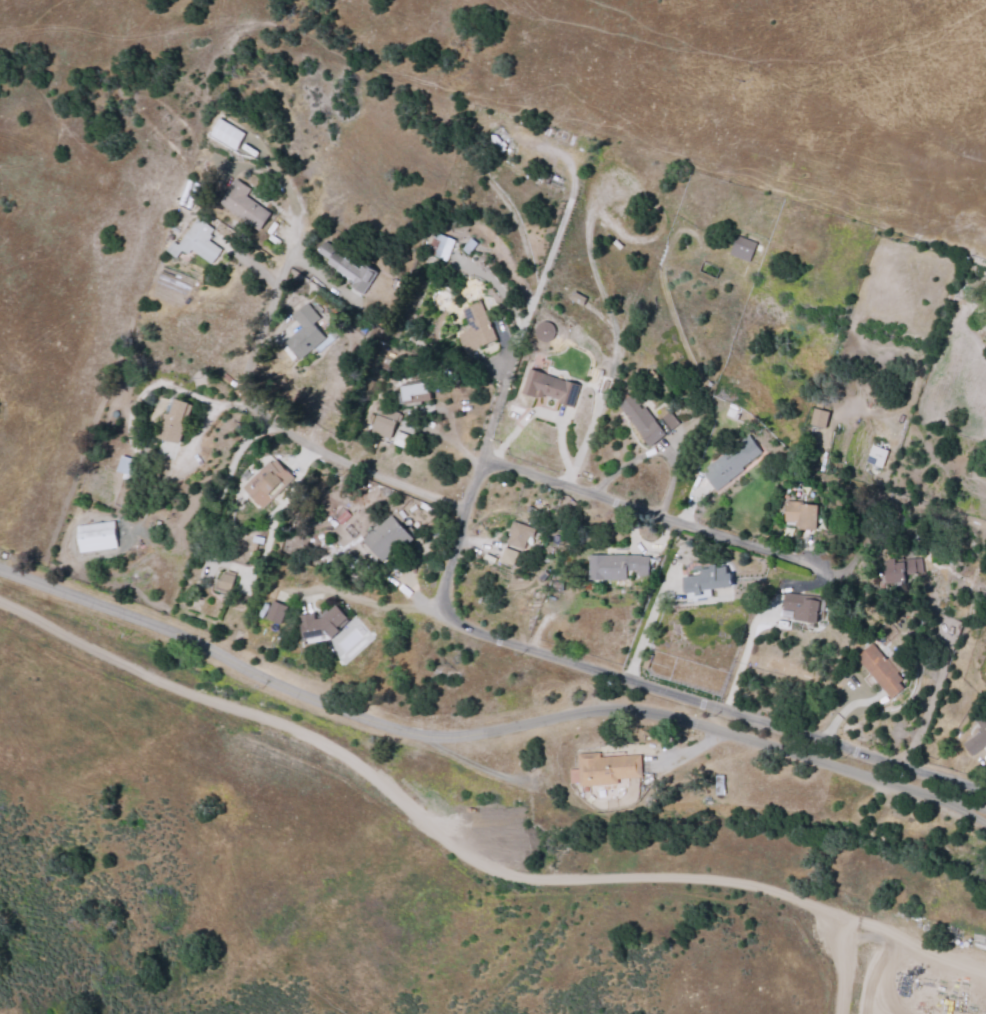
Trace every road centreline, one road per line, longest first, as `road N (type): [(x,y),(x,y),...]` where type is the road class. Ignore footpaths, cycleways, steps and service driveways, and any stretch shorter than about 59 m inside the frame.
road 1 (residential): [(985,796),(493,641),(459,627),(441,600),(478,472),(489,465),(806,566)]
road 2 (residential): [(985,812),(666,715),(583,712),(465,734),(401,732),(171,631),(0,568)]
road 3 (residential): [(387,118),(834,383)]
road 4 (residential): [(642,269),(786,0)]
road 5 (residential): [(421,0),(387,118)]

